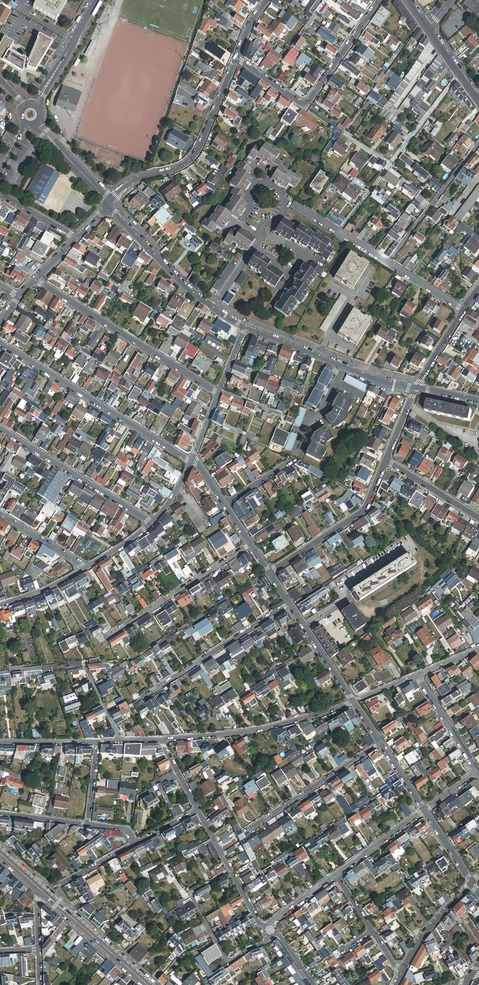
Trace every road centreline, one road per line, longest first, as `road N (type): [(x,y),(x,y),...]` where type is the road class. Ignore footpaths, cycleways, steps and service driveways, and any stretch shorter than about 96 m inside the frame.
road 1 (residential): [(0,344),(191,463)]
road 2 (residential): [(34,279),(218,395)]
road 3 (residential): [(380,0),(304,106),(236,58)]
road 4 (residential): [(109,203),(127,185),(189,161),(236,58)]
road 5 (residential): [(463,311),(292,205)]
road 6 (residential): [(354,702),(257,731),(161,741)]
road 7 (residential): [(109,203),(182,285),(247,326)]
road 8 (residential): [(247,326),(377,379),(416,387)]
road 9 (residential): [(0,429),(152,522)]
road 10 (residential): [(141,699),(290,603)]
road 11 (residential): [(271,932),(229,962),(190,894),(230,871)]
road 12 (residential): [(105,638),(251,544)]
road 13 (residential): [(269,572),(365,510),(386,461)]
road 14 (residential): [(242,834),(380,743)]
road 15 (tertiary): [(36,886),(148,984)]
road 16 (residential): [(95,0),(35,105)]

